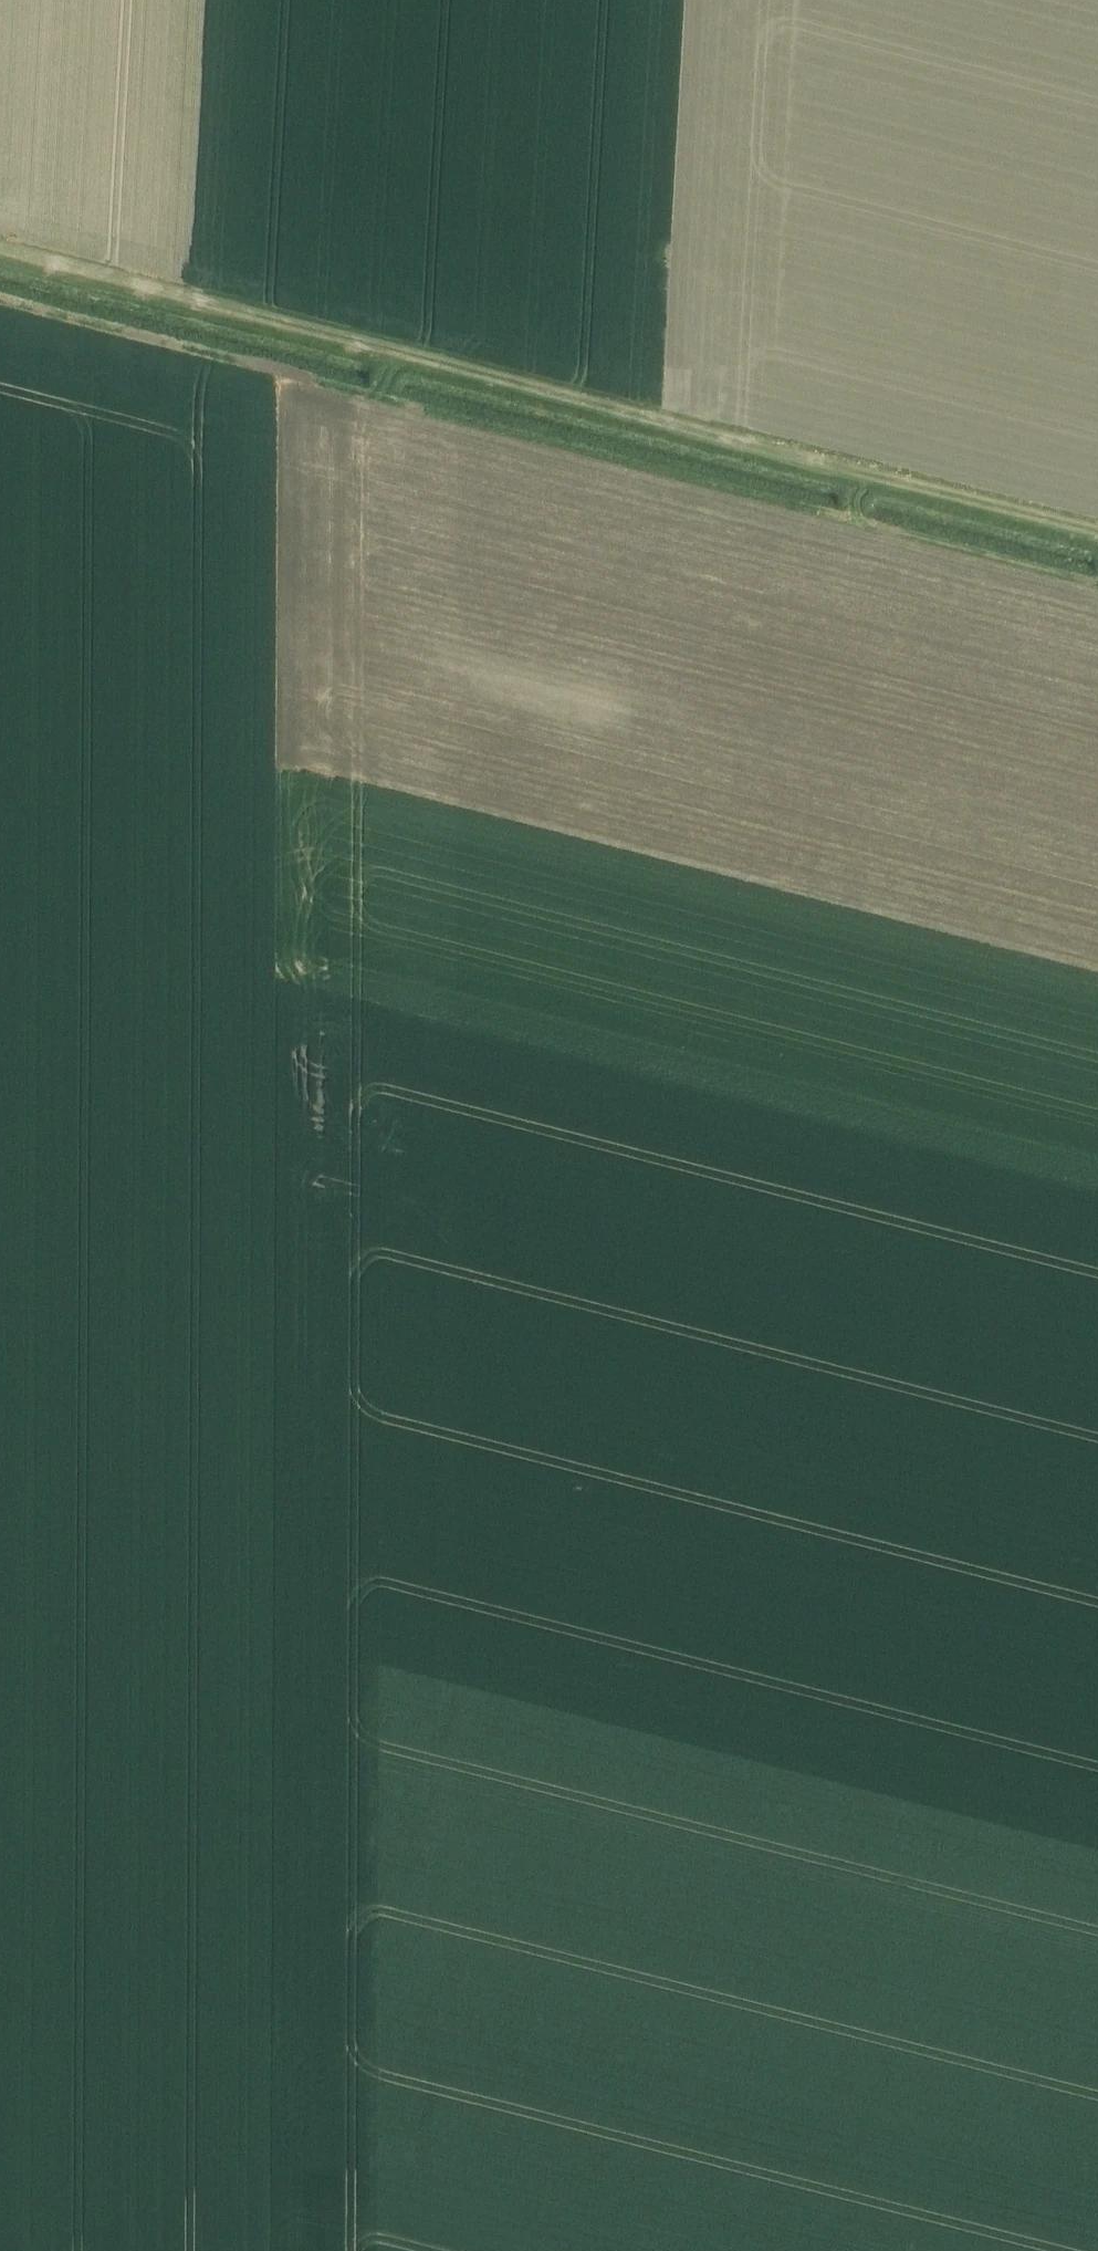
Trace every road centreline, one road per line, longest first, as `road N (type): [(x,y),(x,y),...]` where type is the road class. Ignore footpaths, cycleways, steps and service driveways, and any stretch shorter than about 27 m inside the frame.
road 1 (track): [(1097,533),(0,249)]

